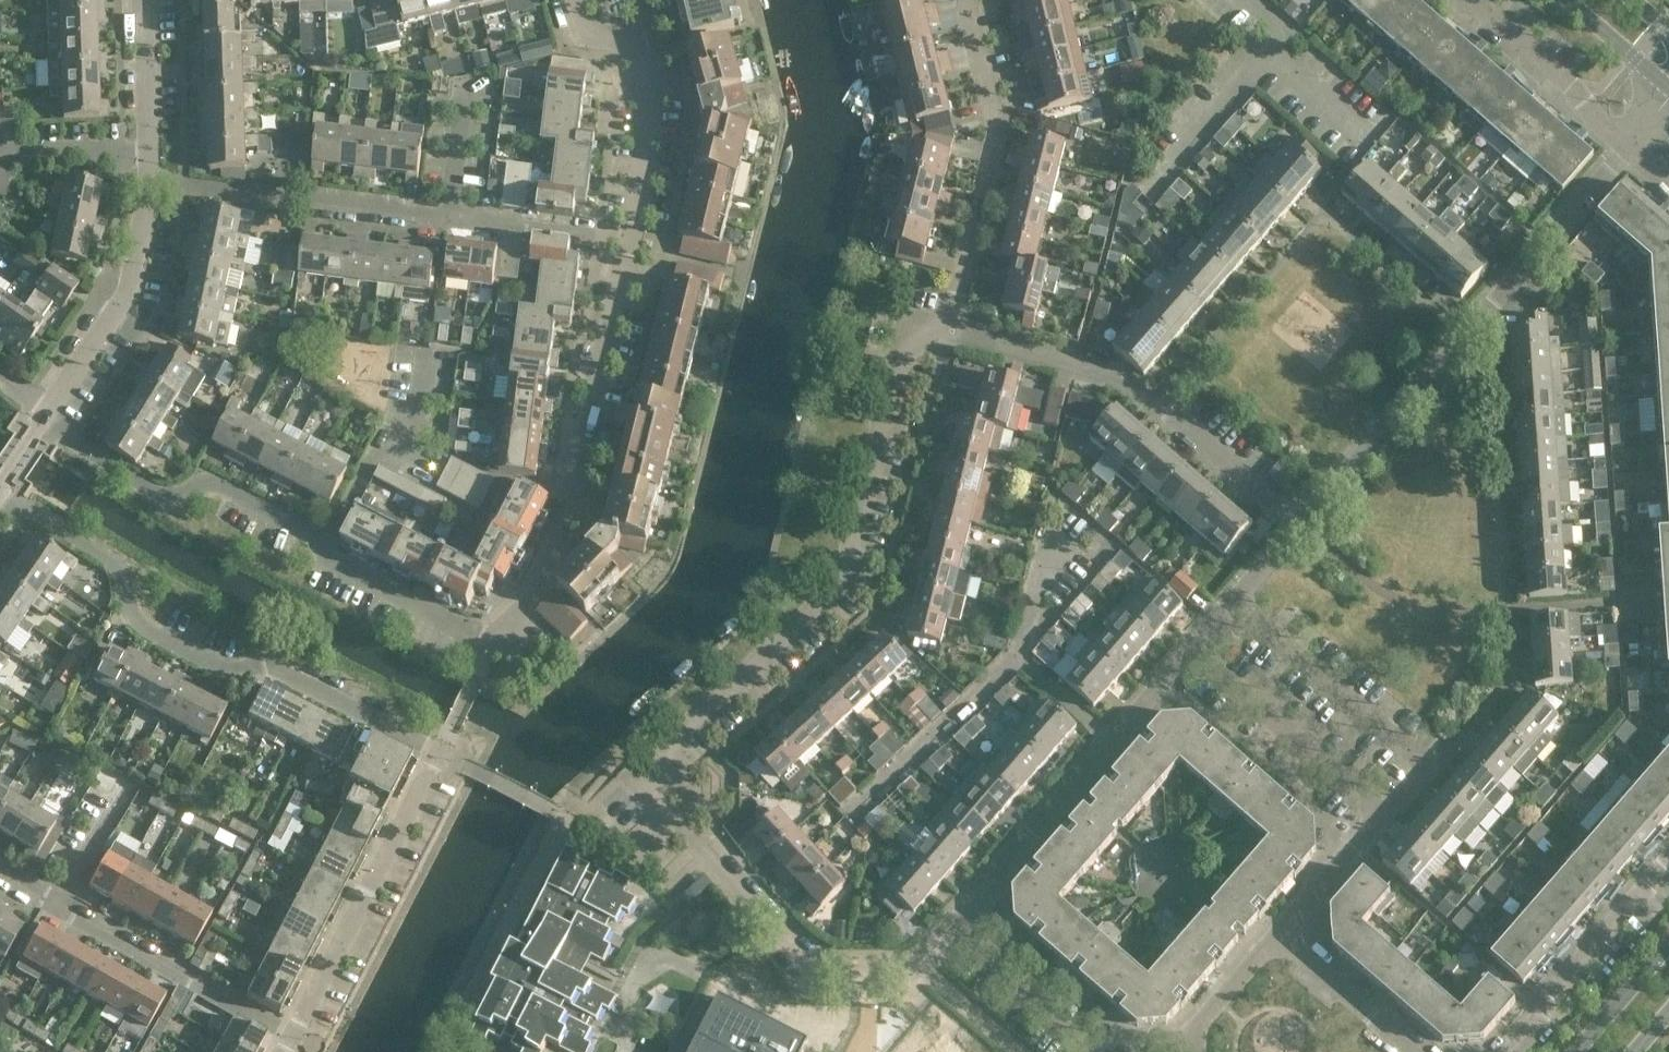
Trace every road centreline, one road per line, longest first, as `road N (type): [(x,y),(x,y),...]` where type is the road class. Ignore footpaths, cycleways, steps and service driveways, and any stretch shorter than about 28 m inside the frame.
road 1 (residential): [(669,818),(635,777),(822,603),(846,562),(905,353),(924,322)]
road 2 (residential): [(494,648),(324,558),(314,530),(213,478),(168,499),(73,439),(47,412)]
road 3 (residential): [(439,755),(261,661),(201,661),(159,646),(130,608),(116,564),(0,497)]
road 4 (residential): [(1298,528),(1630,138)]
road 5 (residential): [(494,648),(577,489),(633,236)]
road 6 (residential): [(1298,528),(1106,371),(924,322)]
road 7 (residential): [(572,229),(149,180)]
road 8 (residential): [(952,926),(1193,645)]
road 9 (residential): [(669,818),(796,949),(843,965),(919,962),(952,926)]
road 10 (residential): [(924,322),(946,305),(961,271),(991,140),(956,0)]
road 11 (residential): [(291,1035),(0,873)]
road 12 (residential): [(1380,813),(1426,760),(1241,592)]
road 13 (residential): [(291,1035),(439,755)]
road 14 (residential): [(633,236),(649,101),(632,39),(579,32),(570,0)]
road 15 (residential): [(47,412),(123,304),(149,180)]
road 16 (residential): [(1193,645),(1380,813)]
road 17 (residential): [(1507,1051),(1668,860)]
road 18 (residential): [(1630,138),(1472,0)]
road 19 (residential): [(1088,1051),(952,926)]
road 20 (residential): [(1416,1051),(1277,935)]
road 21 (residential): [(149,180),(144,0)]
road 22 (residential): [(1277,935),(1380,813)]
road 23 (residential): [(1185,1051),(1277,935)]
road 24 (tertiary): [(1561,0),(1668,95)]
road 25 (tertiary): [(1668,945),(1576,1051)]

